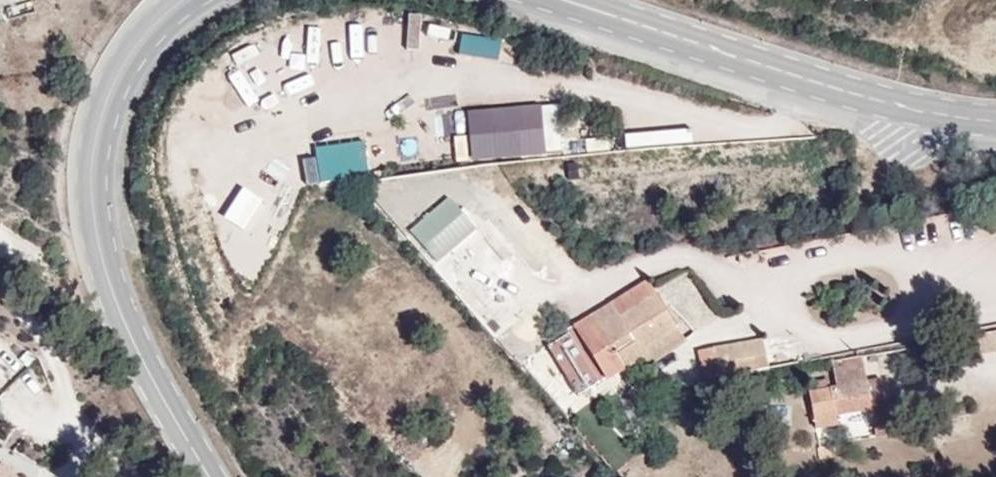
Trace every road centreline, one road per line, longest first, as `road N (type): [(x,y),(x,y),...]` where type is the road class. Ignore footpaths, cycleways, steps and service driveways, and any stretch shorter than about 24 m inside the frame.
road 1 (primary): [(210,476),(116,306),(91,184),(98,124),(120,68),(178,0)]
road 2 (primary): [(563,0),(878,97),(995,119)]

